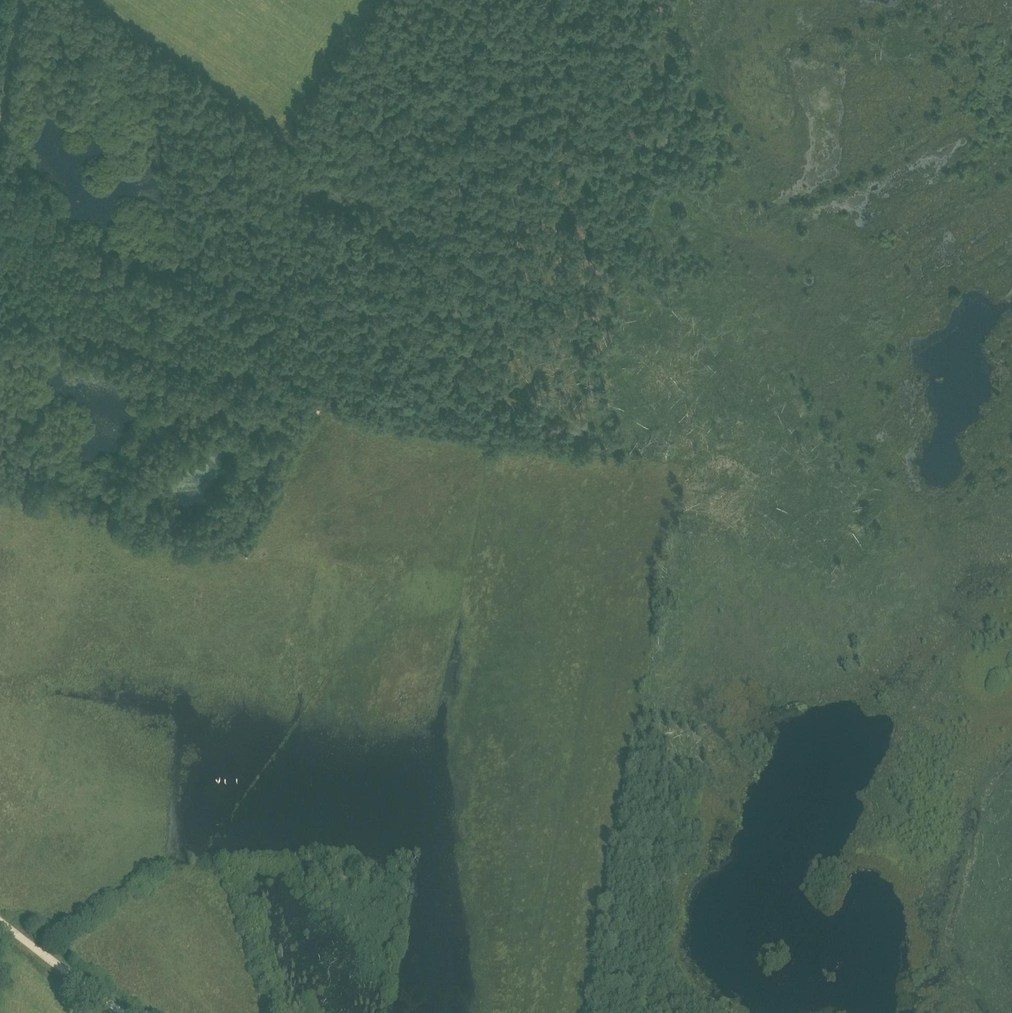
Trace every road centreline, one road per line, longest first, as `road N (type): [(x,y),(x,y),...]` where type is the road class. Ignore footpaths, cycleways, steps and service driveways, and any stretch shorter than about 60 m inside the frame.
road 1 (unclassified): [(126,1012),(0,918)]
road 2 (unclassified): [(20,0),(0,118)]

